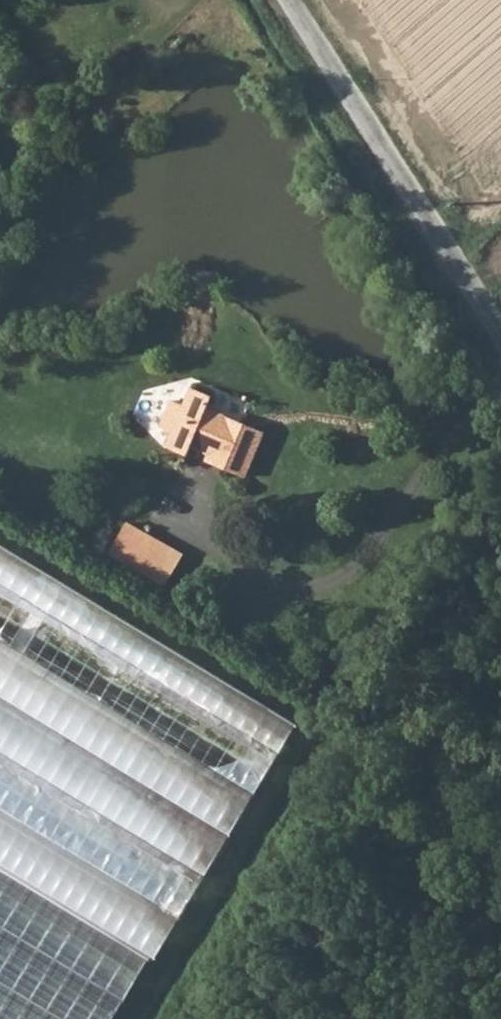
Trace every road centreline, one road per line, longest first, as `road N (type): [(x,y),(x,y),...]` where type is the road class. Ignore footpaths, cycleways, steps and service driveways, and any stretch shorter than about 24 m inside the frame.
road 1 (unclassified): [(500,336),(288,0)]

